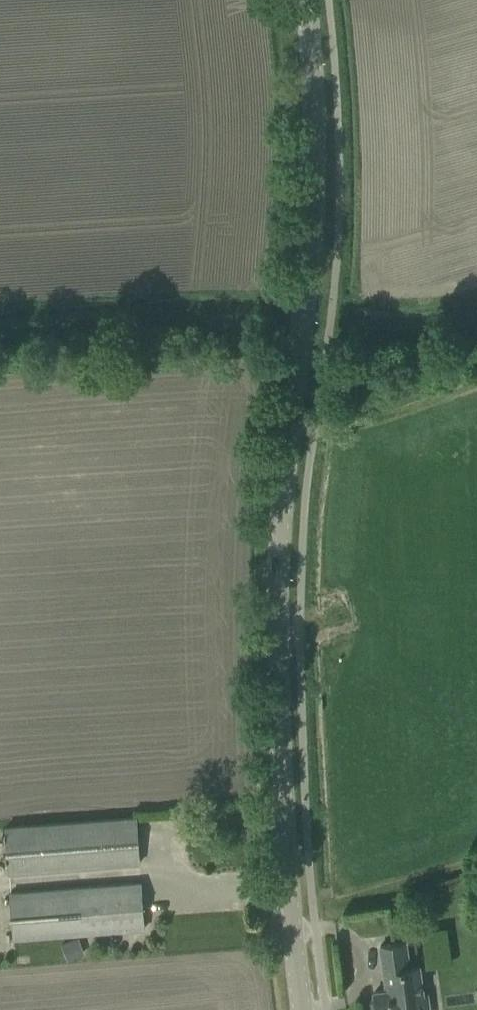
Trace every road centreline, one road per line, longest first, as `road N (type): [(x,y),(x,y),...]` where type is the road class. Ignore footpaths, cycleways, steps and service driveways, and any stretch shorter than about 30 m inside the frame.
road 1 (unclassified): [(306,1009),(280,811),(279,505),(321,168),(304,0)]
road 2 (track): [(329,336),(216,319),(0,331)]

